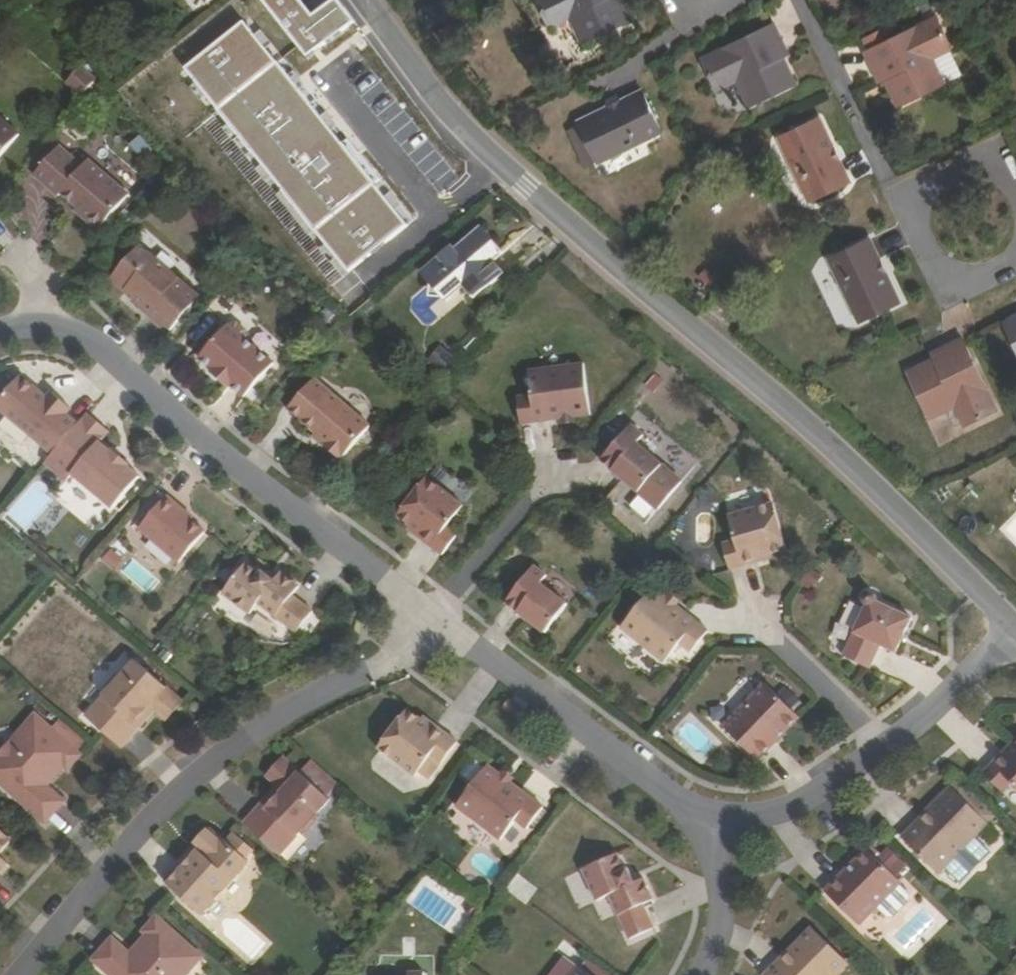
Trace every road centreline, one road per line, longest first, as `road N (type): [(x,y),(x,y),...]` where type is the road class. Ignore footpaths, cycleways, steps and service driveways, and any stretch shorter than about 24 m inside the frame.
road 1 (residential): [(362,0),(456,125),(819,437),(1015,633)]
road 2 (residential): [(435,618),(401,654),(264,725),(192,779),(22,974)]
road 3 (residential): [(0,334),(57,330),(93,346),(276,501),(435,618)]
road 4 (residential): [(714,828),(775,816),(828,791),(1015,636)]
road 5 (residential): [(435,618),(714,828)]
road 6 (residential): [(897,203),(796,0)]
road 7 (residential): [(897,203),(931,260),(953,277),(988,278),(1015,265)]
road 8 (residential): [(703,974),(720,930),(714,828)]
road 9 (residential): [(1015,190),(1004,172),(978,167),(897,203)]

